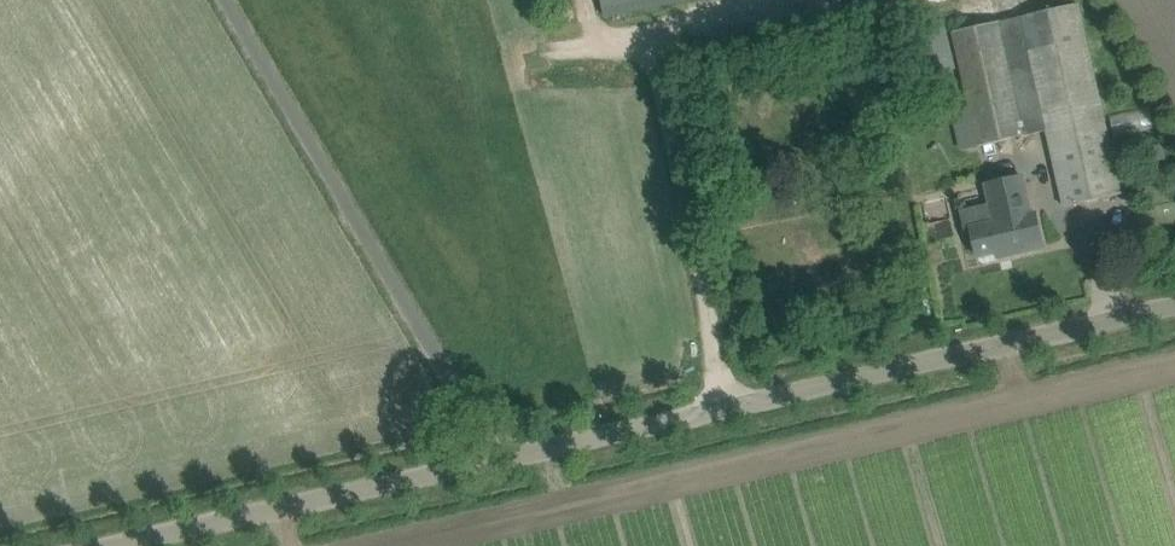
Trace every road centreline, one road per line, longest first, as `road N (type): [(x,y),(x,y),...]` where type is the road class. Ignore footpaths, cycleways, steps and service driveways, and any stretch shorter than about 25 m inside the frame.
road 1 (unclassified): [(150,545),(1174,315)]
road 2 (track): [(501,467),(228,0)]

